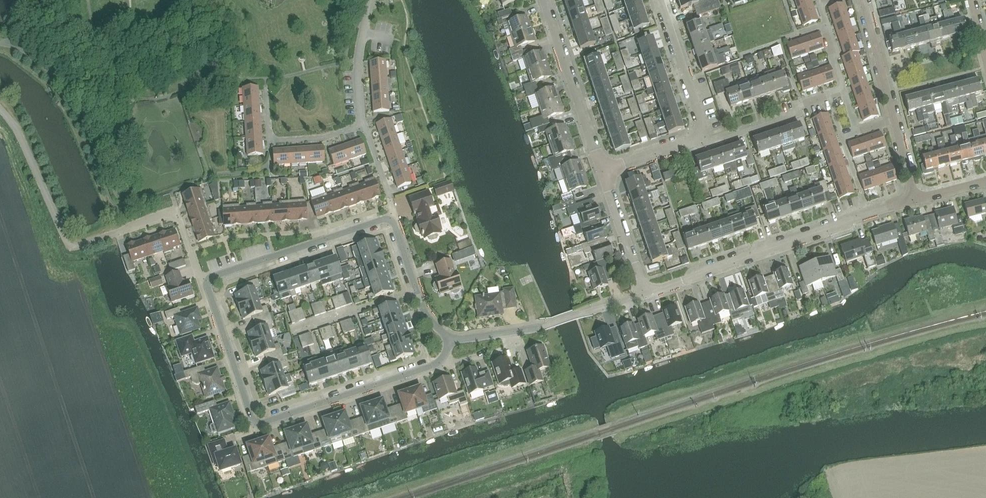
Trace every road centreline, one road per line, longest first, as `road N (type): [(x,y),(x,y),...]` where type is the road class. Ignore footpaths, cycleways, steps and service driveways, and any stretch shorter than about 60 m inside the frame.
road 1 (residential): [(208,285),(257,422),(437,363),(452,338)]
road 2 (residential): [(914,199),(645,293)]
road 3 (residential): [(393,223),(359,89),(369,0)]
road 4 (residential): [(393,223),(382,219),(216,275),(208,285)]
road 5 (unclassified): [(116,235),(68,243),(0,111)]
road 6 (residential): [(604,173),(546,0)]
road 7 (residential): [(701,131),(705,147),(845,93)]
road 8 (residential): [(116,235),(177,215),(208,285)]
road 9 (residential): [(701,131),(658,0)]
road 10 (residential): [(452,338),(425,312),(393,223)]
road 11 (residential): [(645,293),(604,173)]
road 12 (residential): [(894,121),(863,0)]

